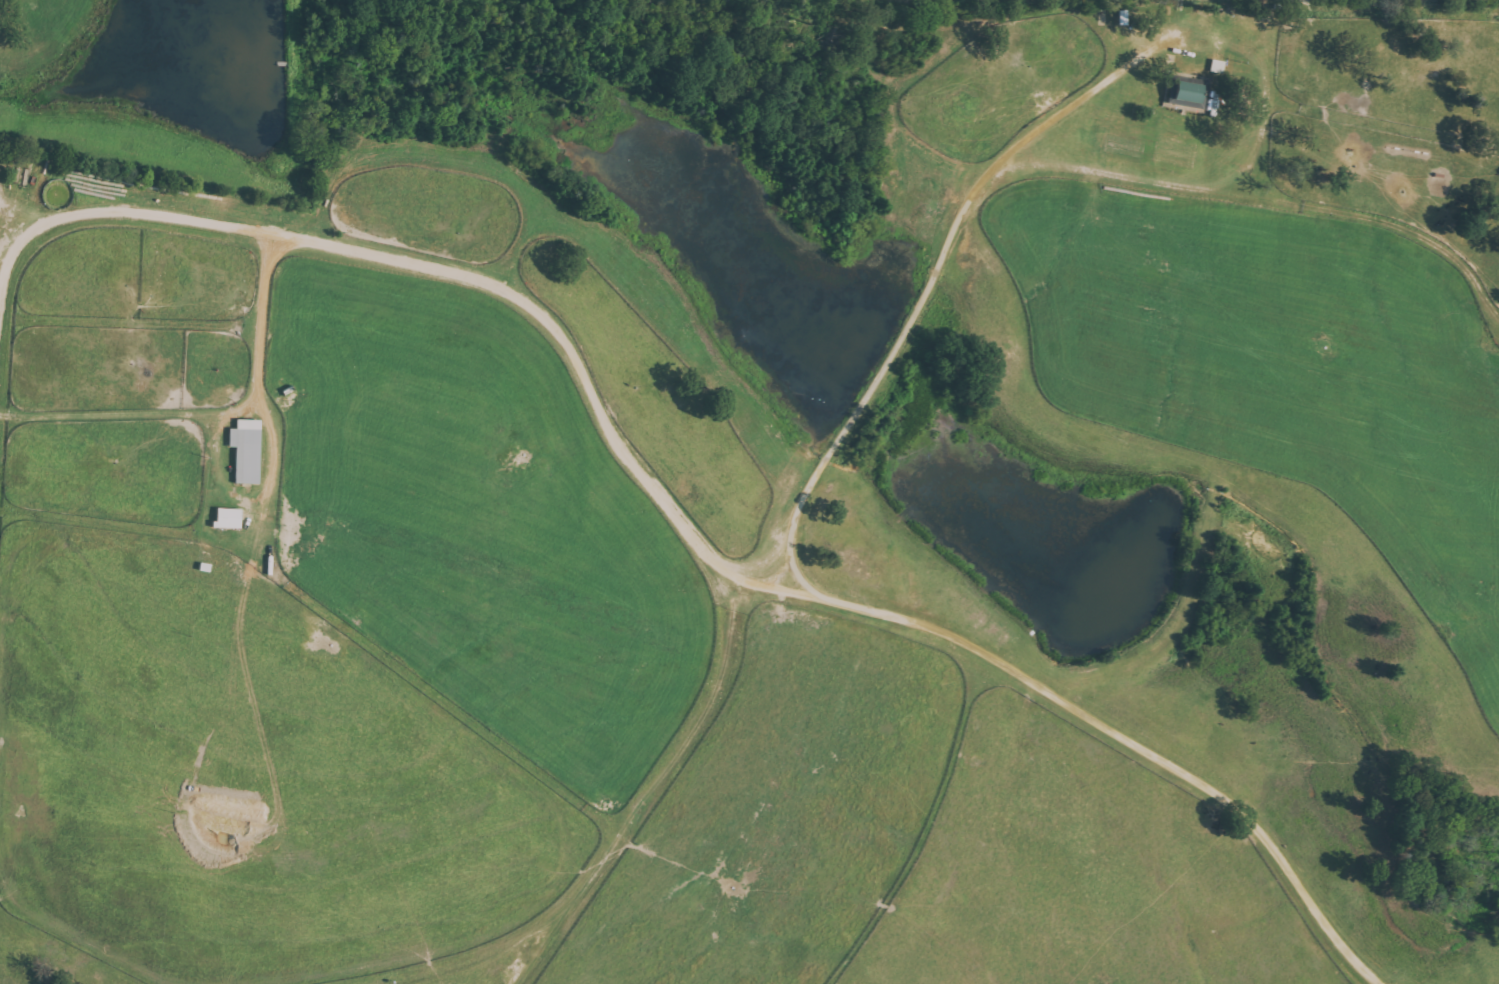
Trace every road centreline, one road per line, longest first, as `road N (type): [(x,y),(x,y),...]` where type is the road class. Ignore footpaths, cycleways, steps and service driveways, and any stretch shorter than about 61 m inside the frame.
road 1 (residential): [(977,190),(944,271),(794,515),(788,550),(806,583),(839,603),(963,637),(1228,802),(1382,983)]
road 2 (residential): [(977,190),(1047,165),(1211,191),(1253,165),(1270,120),(1269,65),(1232,37),(1186,28),(1130,59),(977,190)]

